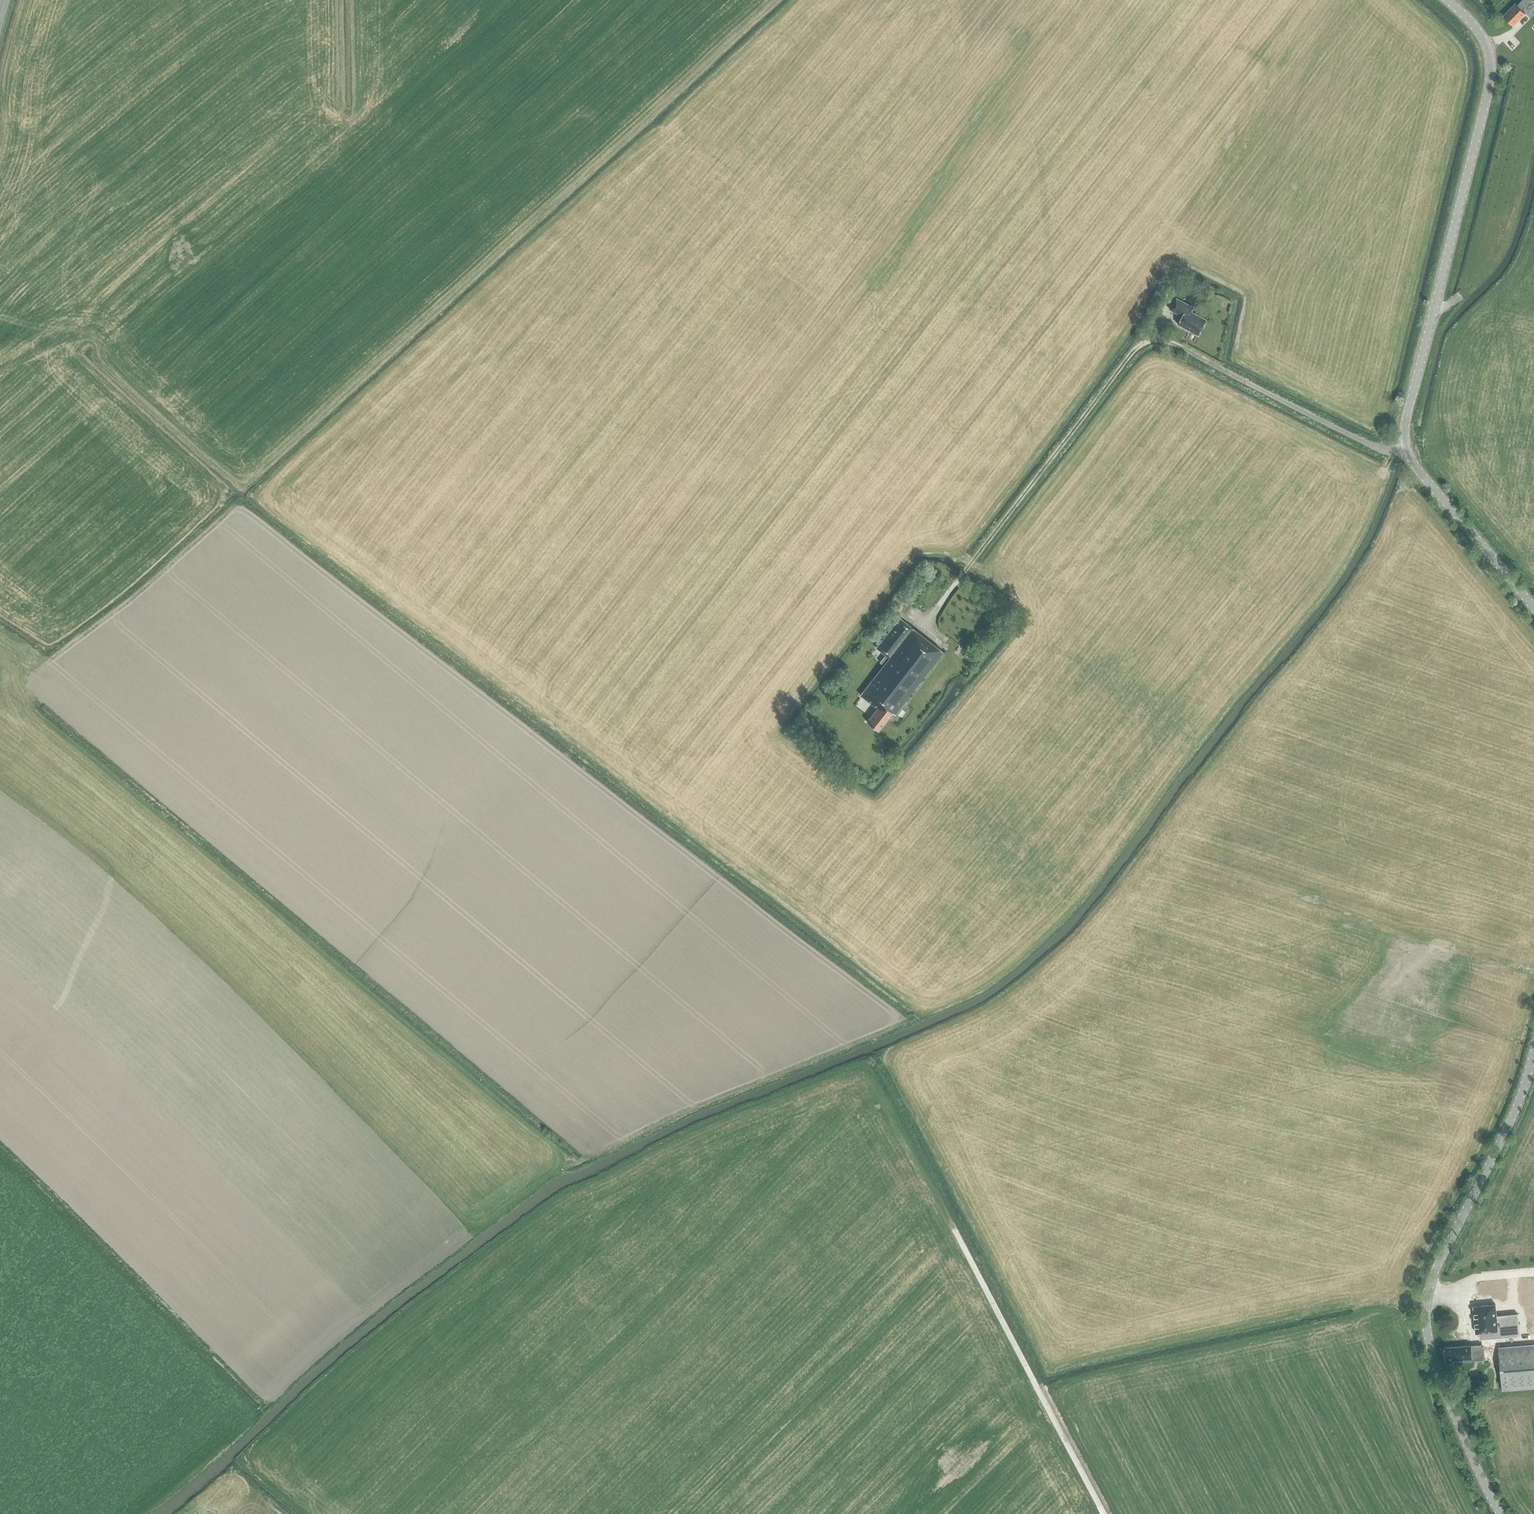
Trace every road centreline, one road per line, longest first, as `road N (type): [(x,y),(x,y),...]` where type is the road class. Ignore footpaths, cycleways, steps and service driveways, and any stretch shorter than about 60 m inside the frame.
road 1 (tertiary): [(1533,610),(1412,465),(1405,447),(1406,419),(1492,80),(1488,40),(1449,0)]
road 2 (tertiary): [(1500,1513),(1434,1355),(1427,1304),(1533,1051)]

